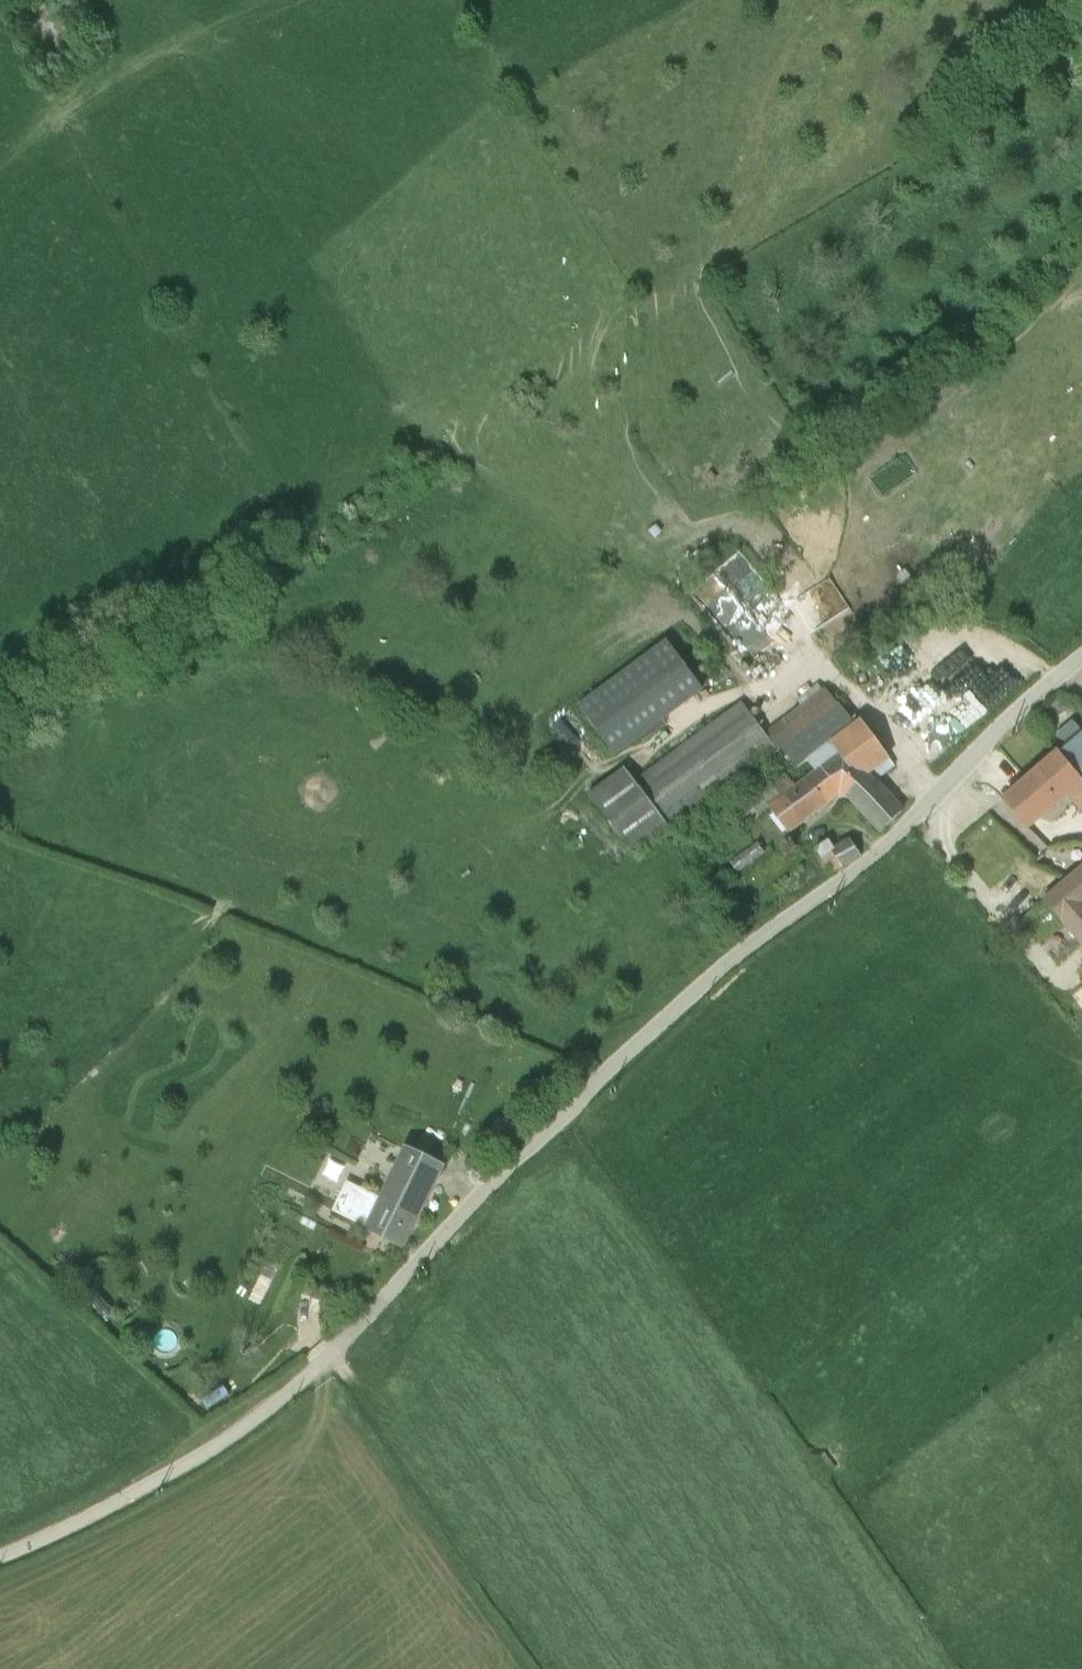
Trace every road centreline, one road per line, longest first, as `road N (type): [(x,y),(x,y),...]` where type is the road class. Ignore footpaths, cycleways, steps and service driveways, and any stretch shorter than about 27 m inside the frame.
road 1 (unclassified): [(0,1559),(188,1466),(328,1360),(594,1086),(709,979),(912,824),(1081,658)]

